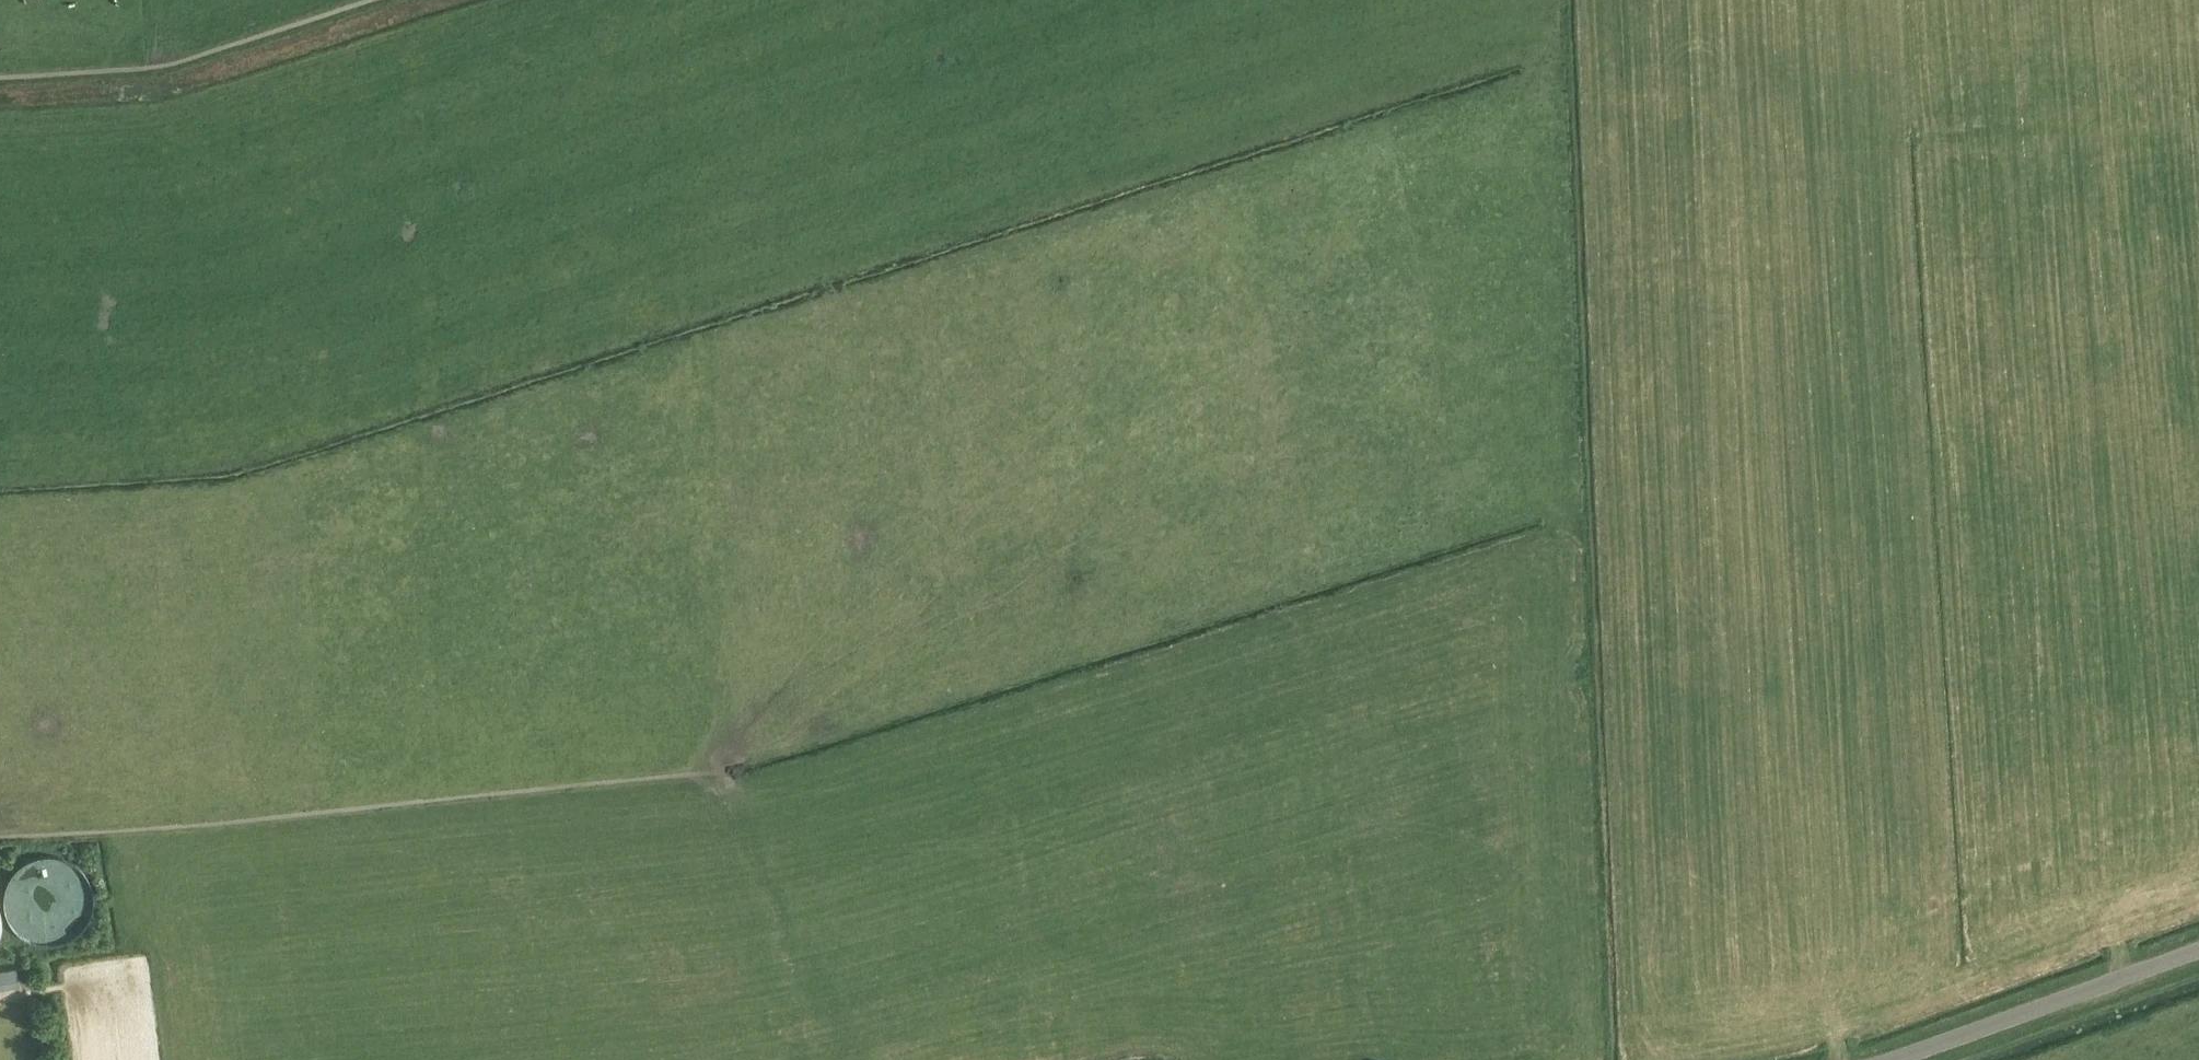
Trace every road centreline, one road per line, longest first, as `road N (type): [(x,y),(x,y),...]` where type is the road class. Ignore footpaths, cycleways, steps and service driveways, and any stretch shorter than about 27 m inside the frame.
road 1 (unclassified): [(2198,950),(1897,1059)]

